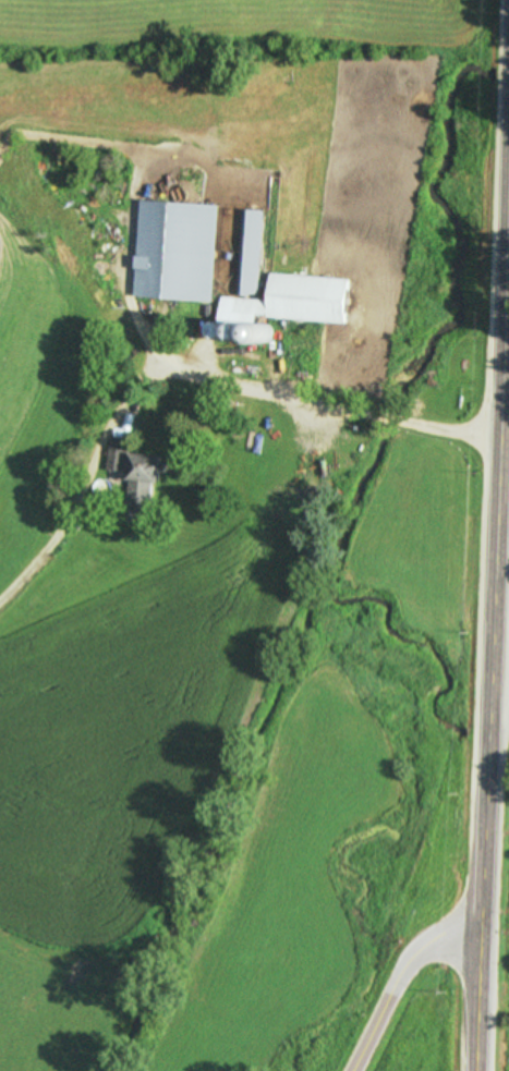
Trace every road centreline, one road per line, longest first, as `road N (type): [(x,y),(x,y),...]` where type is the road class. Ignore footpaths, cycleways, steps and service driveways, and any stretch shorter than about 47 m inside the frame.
road 1 (primary): [(475,1070),(508,109)]
road 2 (secondary): [(345,1070),(403,965),(448,940),(480,935)]

